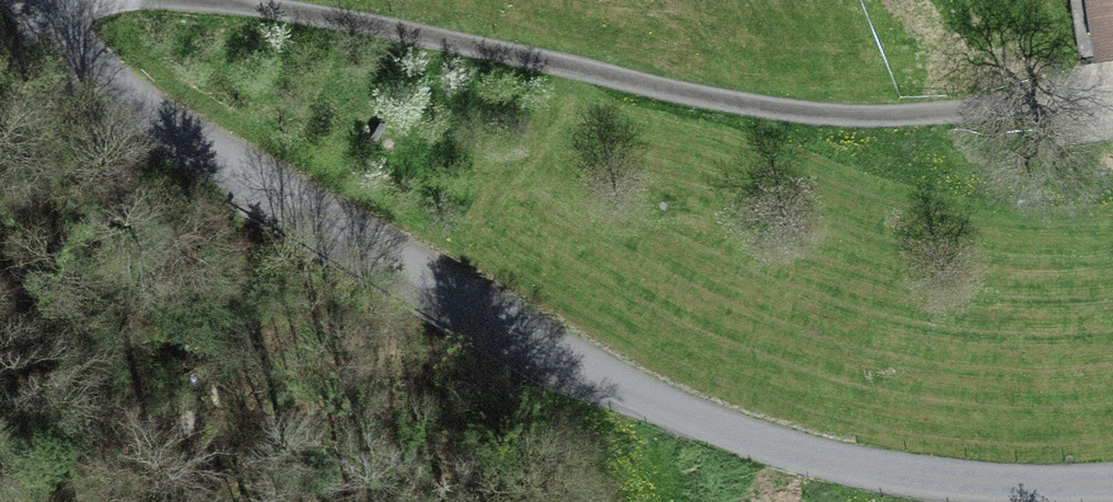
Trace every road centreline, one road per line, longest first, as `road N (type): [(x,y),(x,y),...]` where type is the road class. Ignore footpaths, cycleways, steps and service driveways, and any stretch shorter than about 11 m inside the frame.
road 1 (unclassified): [(76,0),(84,48),(593,380),(812,460),(1031,486),(1112,478)]
road 2 (residential): [(194,0),(406,31),(767,109),(1067,129),(1112,123)]

